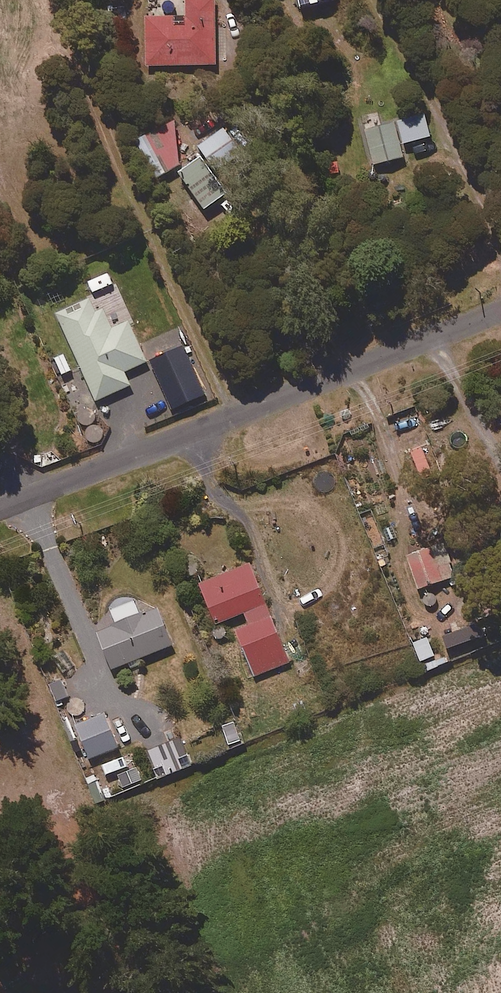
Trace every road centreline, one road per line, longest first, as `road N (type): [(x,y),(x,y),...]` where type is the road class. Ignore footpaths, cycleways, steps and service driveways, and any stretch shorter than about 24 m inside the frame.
road 1 (residential): [(0,508),(500,311)]

